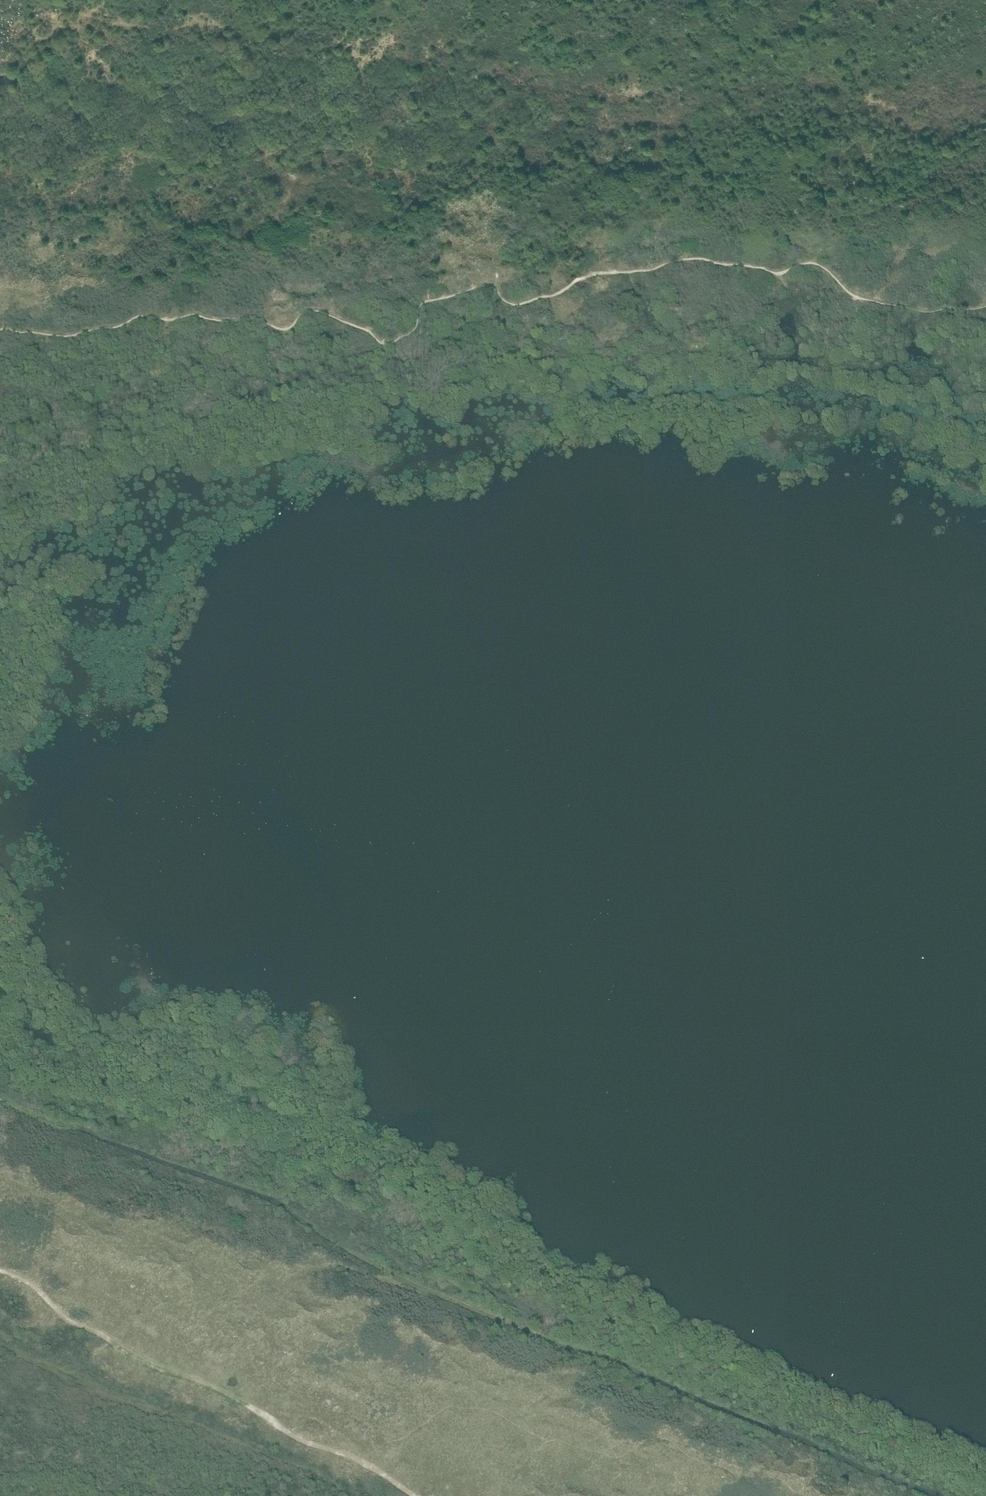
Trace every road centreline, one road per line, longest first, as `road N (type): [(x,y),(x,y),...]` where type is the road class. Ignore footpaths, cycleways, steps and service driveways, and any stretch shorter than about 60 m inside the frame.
road 1 (track): [(0,1278),(39,1293),(66,1320),(191,1388),(415,1495)]

